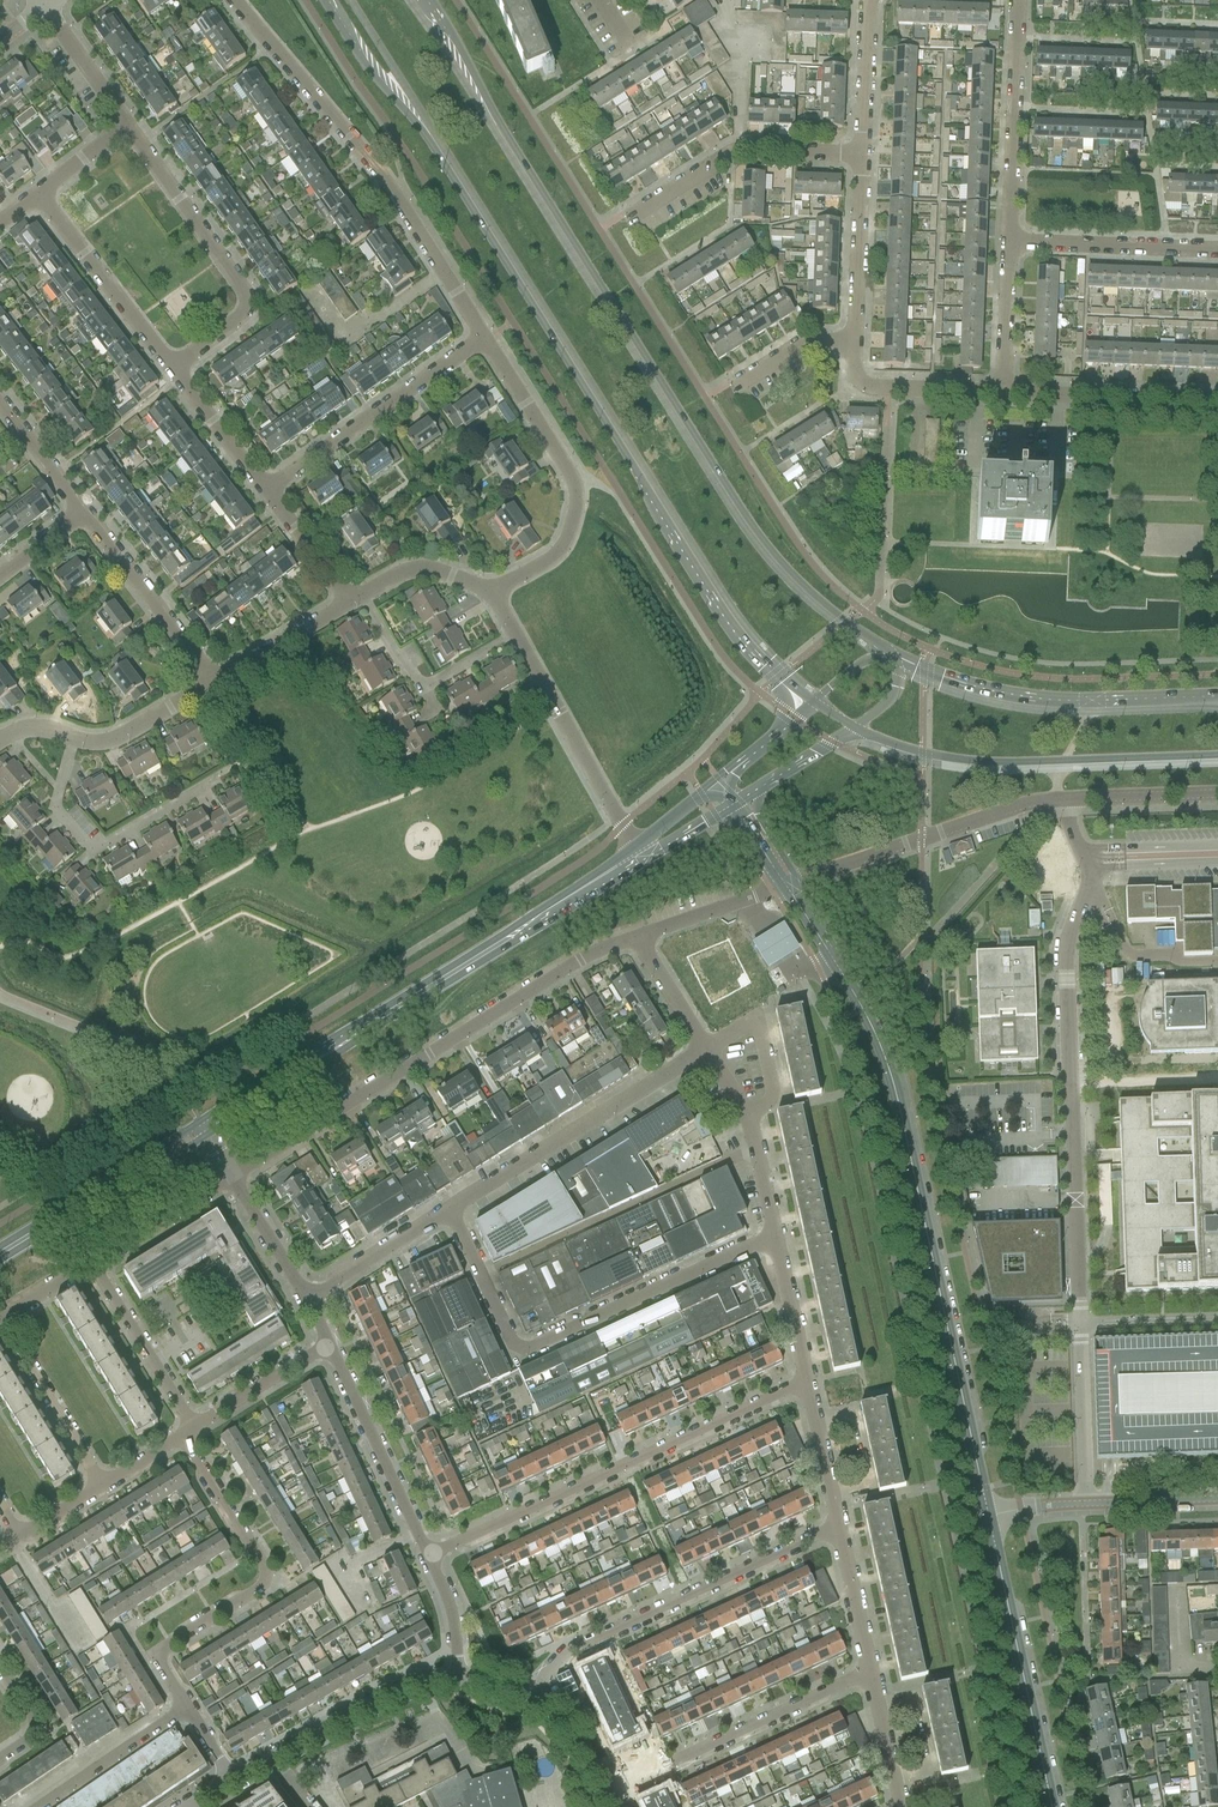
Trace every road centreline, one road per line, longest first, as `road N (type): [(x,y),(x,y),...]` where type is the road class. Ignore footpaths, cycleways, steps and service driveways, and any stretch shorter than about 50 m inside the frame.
road 1 (secondary): [(325,0),(361,60),(432,137),(733,620),(812,702)]
road 2 (secondary): [(892,658),(803,592),(736,510),(417,0)]
road 3 (unclassified): [(1085,1505),(1065,969),(1090,870),(1058,800)]
road 4 (tertiary): [(988,1516),(898,1095),(860,1002),(789,886)]
road 5 (secondary): [(203,1131),(640,854)]
road 6 (residential): [(231,1181),(635,939)]
road 7 (unclassified): [(775,1240),(524,1353),(514,1349),(452,1213)]
road 8 (residential): [(484,337),(390,185),(235,0)]
road 9 (residential): [(427,1558),(806,1383)]
road 10 (secondary): [(855,728),(921,755),(970,763),(1217,758)]
road 11 (residential): [(185,1712),(154,1655),(258,1589),(265,1569),(182,1435)]
road 12 (residential): [(534,1695),(571,1650),(837,1530)]
road 13 (secondary): [(1217,695),(1043,702),(992,695),(892,658)]
road 14 (residential): [(493,593),(562,549),(578,490),(484,337)]
road 15 (residential): [(171,368),(245,313),(246,302),(126,127)]
road 16 (unclassified): [(452,1213),(707,1052)]
road 17 (residential): [(640,854),(493,593)]
road 18 (tertiary): [(1054,1806),(988,1516)]
road 19 (unclassified): [(789,886),(1058,800)]
road 20 (residential): [(616,1791),(870,1671)]
road 21 (residential): [(217,776),(94,852),(55,807),(74,737)]
road 22 (residential): [(266,493),(484,337)]
road 23 (tertiary): [(231,1783),(400,1692),(459,1676)]
road 24 (unclassified): [(1009,244),(1021,0)]
road 25 (unclassified): [(637,210),(732,155),(864,156)]
road 26 (residential): [(427,1558),(328,1348)]
road 27 (residential): [(171,368),(38,194)]
road 28 (residential): [(216,681),(85,510)]
road 29 (unclassified): [(1217,403),(1002,393)]
road 30 (unclassified): [(1217,252),(1009,244)]
road 31 (residential): [(194,1428),(93,1262)]
road 32 (residential): [(101,1485),(0,1321)]
road 33 (unclassified): [(854,343),(864,156)]
road 34 (unclassified): [(45,1806),(185,1712)]
road 35 (unclassified): [(308,1300),(452,1213)]
road 36 (unclassified): [(707,1052),(748,1028),(757,1031),(775,1095),(750,1127)]
road 37 (residential): [(635,939),(789,886)]
road 38 (residential): [(93,1262),(231,1181)]
road 39 (unclassified): [(1058,800),(1217,793)]
road 40 (residential): [(74,737),(115,739),(216,681)]
road 41 (residential): [(266,493),(171,368)]
road 42 (unclassified): [(864,156),(873,0)]
road 43 (residential): [(194,1428),(328,1348)]
road 44 (residential): [(216,681),(350,603)]
road 45 (residential): [(837,1530),(806,1383)]
road 46 (unclassified): [(1002,393),(1009,244)]
road 47 (residential): [(806,1383),(775,1240)]
road 48 (residential): [(126,127),(42,9)]
road 49 (residential): [(870,1671),(837,1530)]
road 50 (secondary): [(0,1255),(122,1180)]
road 51 (residential): [(308,1300),(231,1181)]
road 52 (residential): [(362,596),(422,568),(493,593)]
road 53 (secondary): [(736,803),(855,728)]
road 54 (residential): [(901,1806),(870,1671)]
road 55 (residential): [(350,603),(266,493)]
road 56 (residential): [(85,510),(0,401)]
road 57 (residential): [(707,1052),(635,939)]
road 58 (tertiary): [(1085,1505),(1217,1499)]
road 59 (tertiary): [(616,1791),(571,1727),(534,1695)]
road 60 (residential): [(459,1676),(452,1615),(427,1558)]
road 61 (residential): [(0,1759),(35,1730),(0,1663)]
road 62 (unclassified): [(743,381),(814,343),(854,343)]

